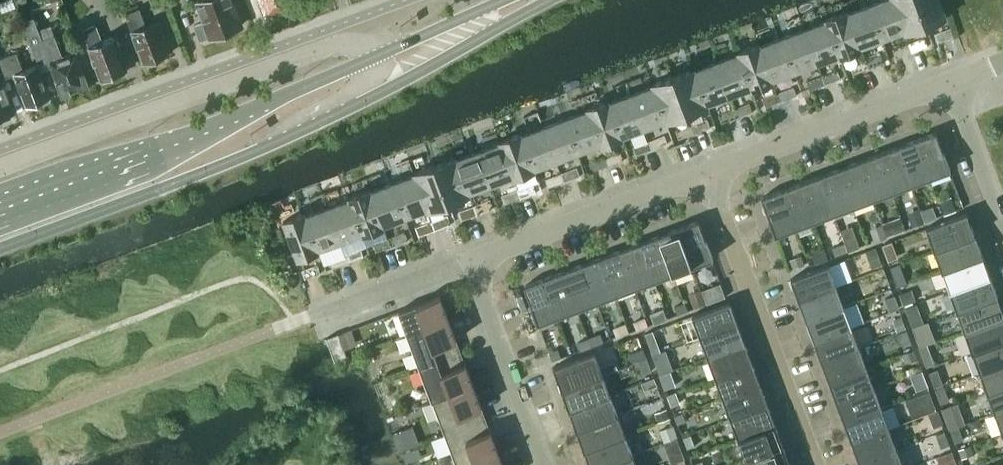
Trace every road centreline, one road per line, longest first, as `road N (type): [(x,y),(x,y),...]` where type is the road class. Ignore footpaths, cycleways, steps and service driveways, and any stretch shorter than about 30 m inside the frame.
road 1 (primary): [(0,248),(217,169),(374,95)]
road 2 (primary): [(376,55),(0,202)]
road 3 (residential): [(376,55),(365,47),(326,48),(0,166)]
road 4 (residential): [(815,464),(706,174)]
road 5 (residential): [(706,174),(955,81)]
road 6 (residential): [(470,260),(706,174)]
road 7 (residential): [(545,464),(470,260)]
road 8 (primary): [(374,95),(545,0)]
road 9 (residential): [(321,315),(470,260)]
road 10 (residential): [(955,81),(1002,216)]
road 11 (primary): [(504,0),(376,55)]

